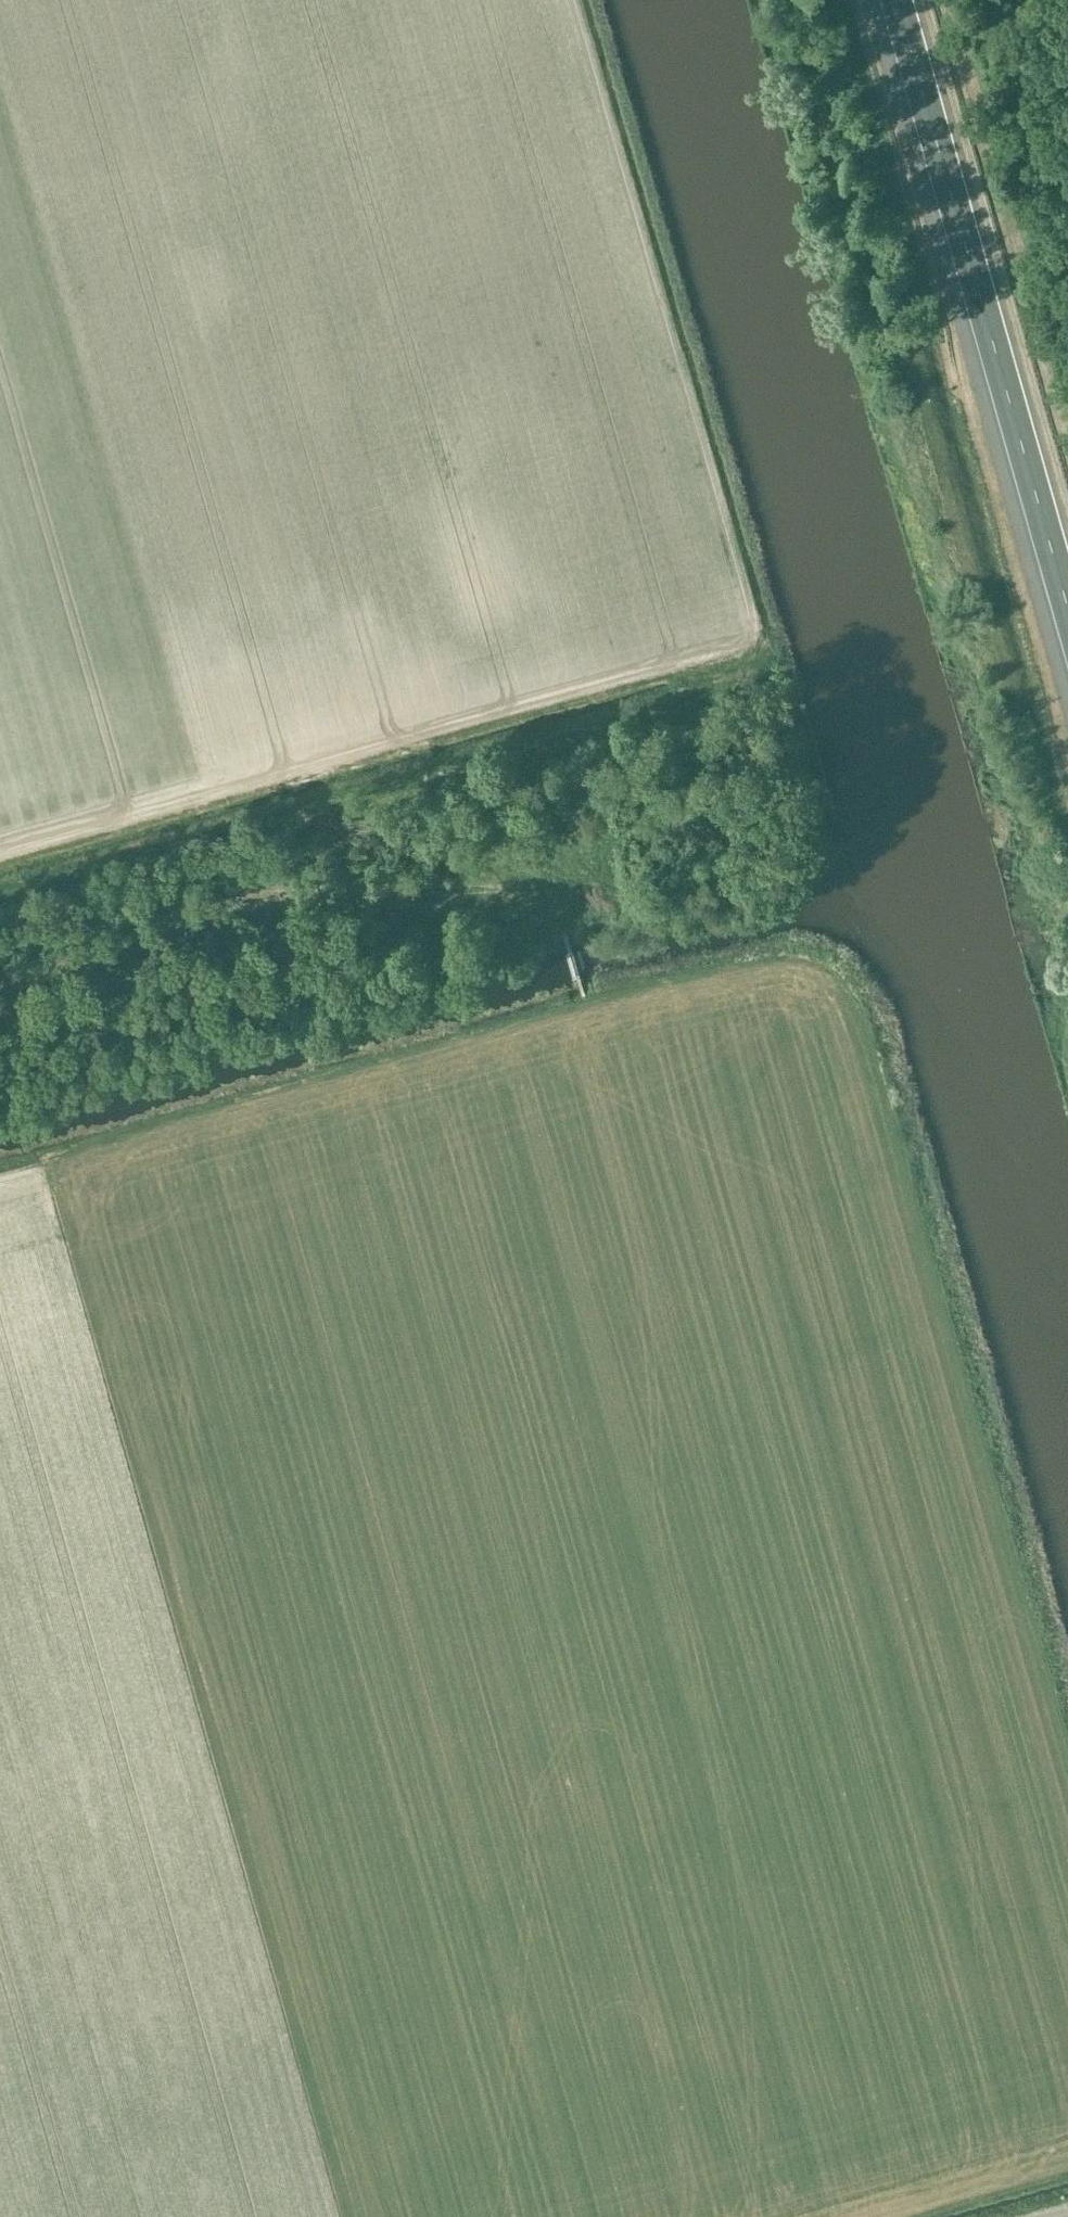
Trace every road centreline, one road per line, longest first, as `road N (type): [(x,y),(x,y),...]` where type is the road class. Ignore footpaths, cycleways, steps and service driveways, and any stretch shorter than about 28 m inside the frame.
road 1 (motorway): [(897,0),(1067,604)]
road 2 (track): [(0,984),(139,931),(297,888),(482,896),(551,884)]

